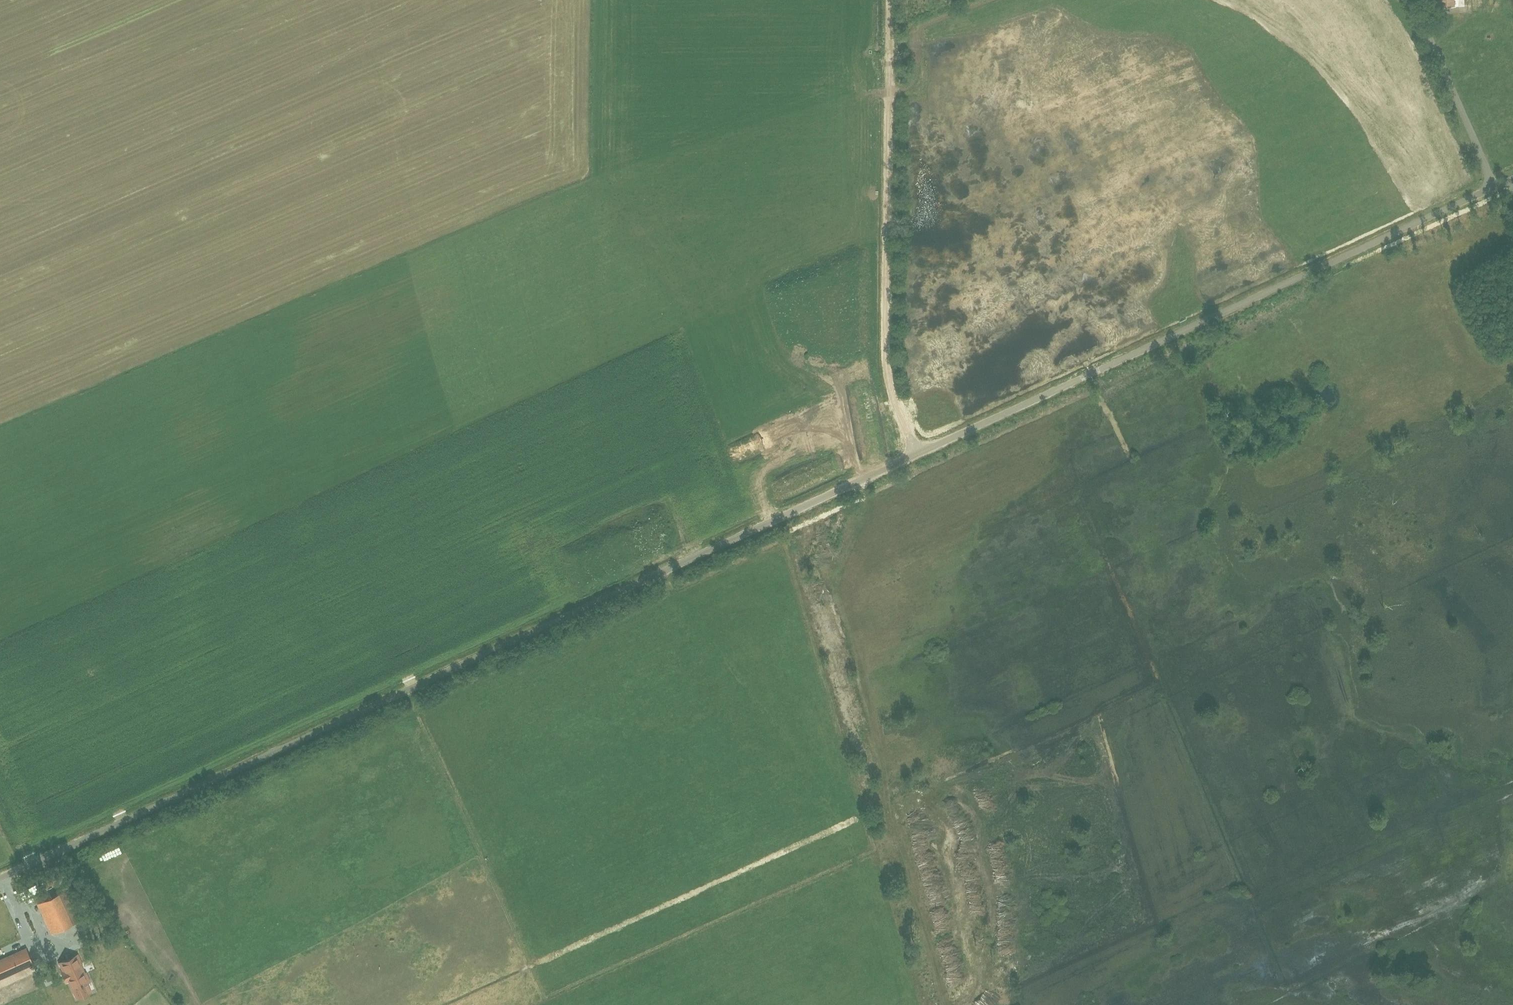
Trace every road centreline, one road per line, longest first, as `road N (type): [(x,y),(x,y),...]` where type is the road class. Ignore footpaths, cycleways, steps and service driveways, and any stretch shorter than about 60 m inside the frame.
road 1 (unclassified): [(0,879),(1512,179)]
road 2 (track): [(917,448),(888,359),(892,0)]
road 3 (track): [(626,85),(891,91)]

